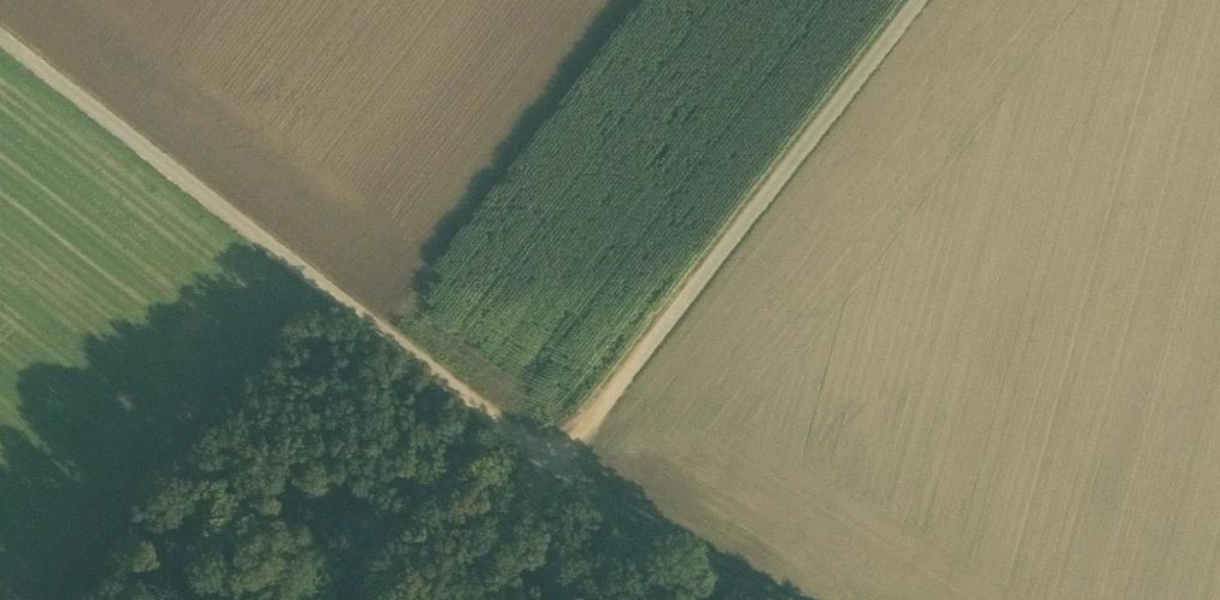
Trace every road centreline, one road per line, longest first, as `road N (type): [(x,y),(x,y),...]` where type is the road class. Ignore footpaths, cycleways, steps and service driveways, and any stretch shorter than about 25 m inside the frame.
road 1 (track): [(0,33),(554,467)]
road 2 (track): [(554,467),(919,0)]
road 3 (track): [(777,599),(554,467)]
road 4 (track): [(450,599),(554,467)]

